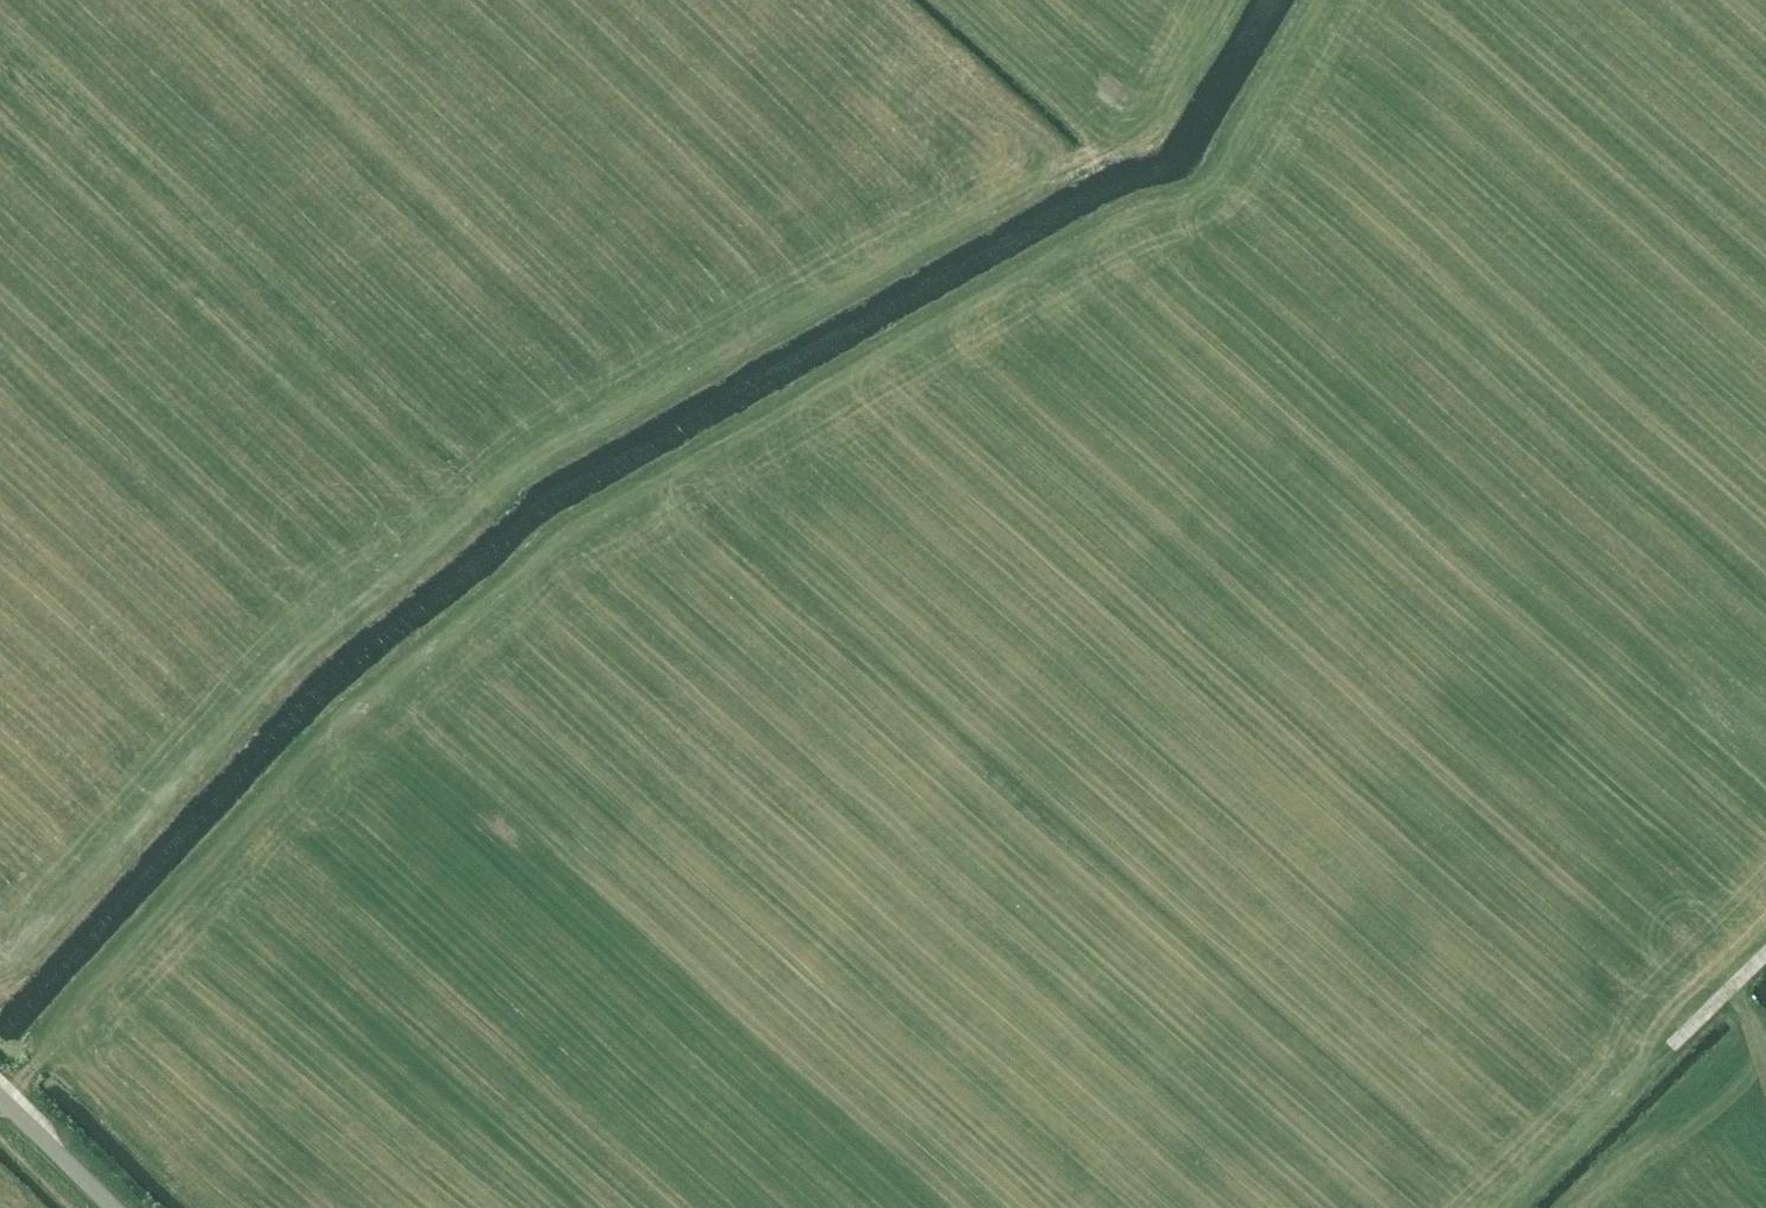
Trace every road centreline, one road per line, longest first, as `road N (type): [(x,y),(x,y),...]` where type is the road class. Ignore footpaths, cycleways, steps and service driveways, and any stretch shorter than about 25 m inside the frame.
road 1 (track): [(1593,1120),(1765,952)]
road 2 (unclassified): [(0,1096),(115,1207)]

